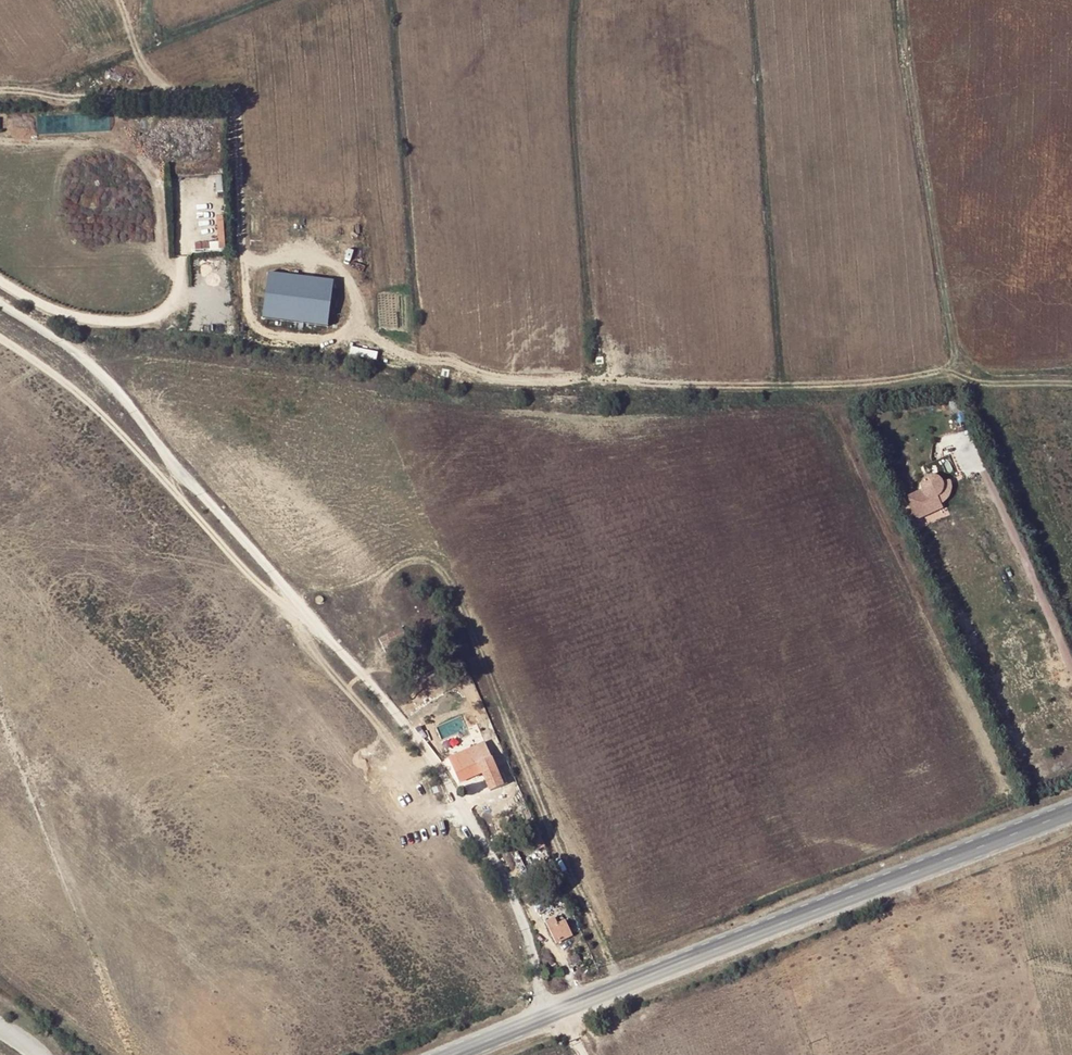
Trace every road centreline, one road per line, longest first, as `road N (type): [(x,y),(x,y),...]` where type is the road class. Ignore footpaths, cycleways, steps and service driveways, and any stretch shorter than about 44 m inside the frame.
road 1 (track): [(0,91),(227,98),(236,112),(250,321),(261,331),(327,341),(369,336),(415,361),(501,381),(604,374),(801,386),(949,374),(981,382)]
road 2 (track): [(0,305),(78,354),(117,392),(424,747),(507,885),(559,1009)]
road 3 (tertiary): [(1071,813),(449,1054)]
road 4 (track): [(349,662),(399,567),(430,562),(449,576),(620,986)]
road 5 (track): [(310,617),(248,574),(113,423),(0,338)]
road 6 (track): [(898,0),(960,377)]
road 7 (track): [(949,384),(1071,669)]
road 8 (track): [(0,280),(68,315),(110,322),(162,315),(182,275),(180,189)]
road 9 (track): [(177,293),(163,254),(152,161),(115,139),(0,139)]

